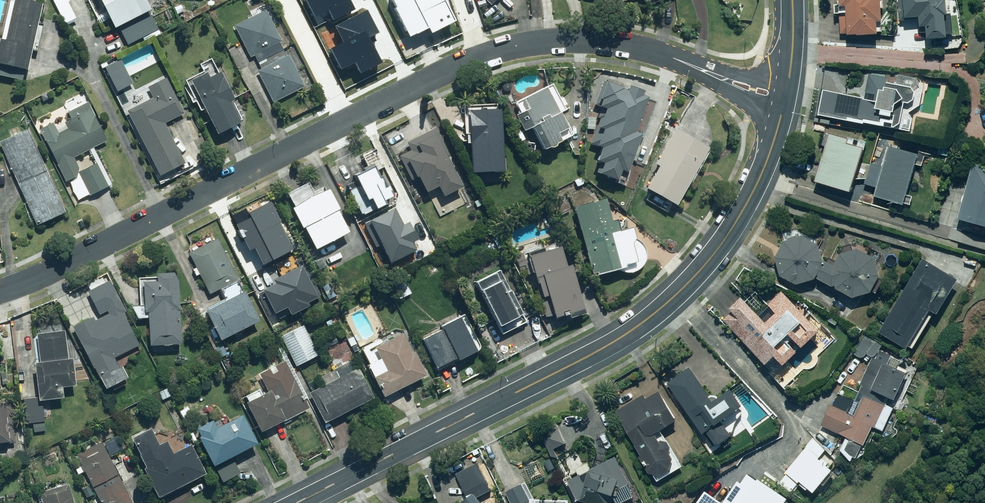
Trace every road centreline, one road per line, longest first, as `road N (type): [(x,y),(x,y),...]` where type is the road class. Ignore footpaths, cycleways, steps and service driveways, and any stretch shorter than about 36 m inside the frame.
road 1 (residential): [(641,47),(544,45),(483,55),(0,292)]
road 2 (secondary): [(781,115),(736,222),(648,316),(582,361),(299,502)]
road 3 (residential): [(781,115),(641,47)]
road 4 (residential): [(641,47),(785,87)]

